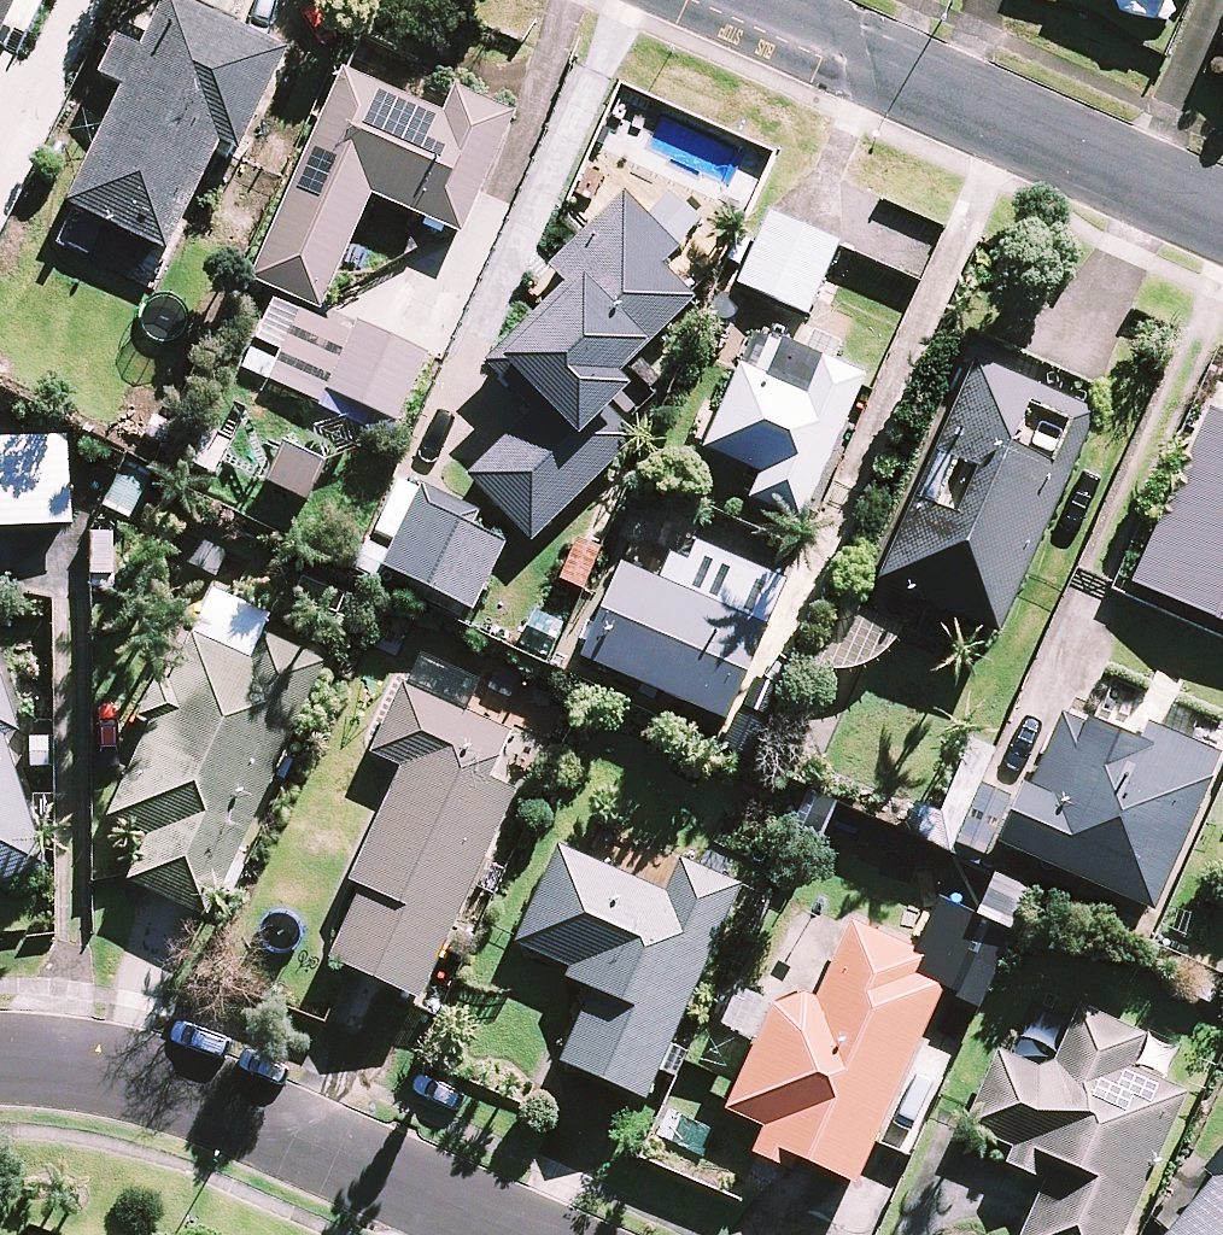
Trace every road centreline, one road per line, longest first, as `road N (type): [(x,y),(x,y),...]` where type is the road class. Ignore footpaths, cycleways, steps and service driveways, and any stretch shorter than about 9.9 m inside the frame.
road 1 (residential): [(0,1054),(46,1052),(158,1077),(514,1234)]
road 2 (residential): [(736,0),(1222,217)]

